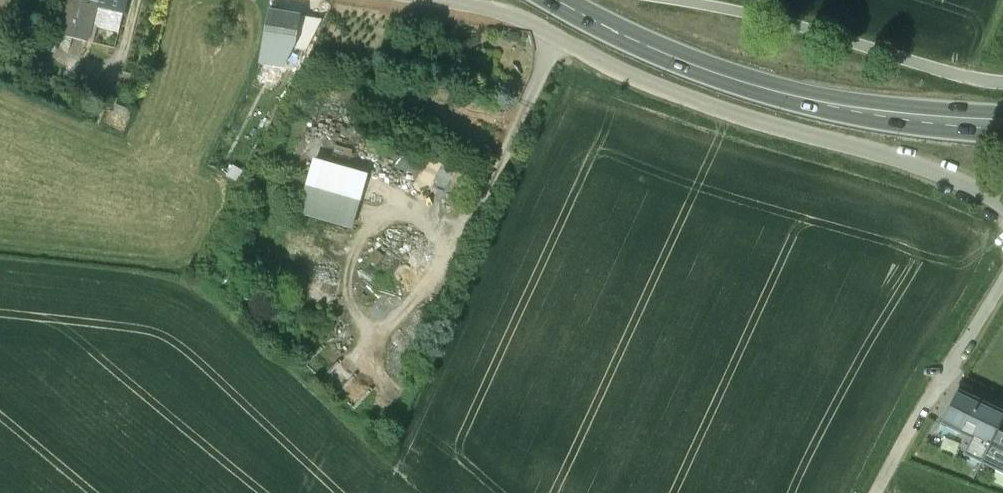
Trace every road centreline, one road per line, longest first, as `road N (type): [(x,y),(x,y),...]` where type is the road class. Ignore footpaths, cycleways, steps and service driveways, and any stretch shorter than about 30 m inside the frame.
road 1 (secondary): [(1002,124),(743,82),(557,0)]
road 2 (residential): [(912,427),(1002,284)]

